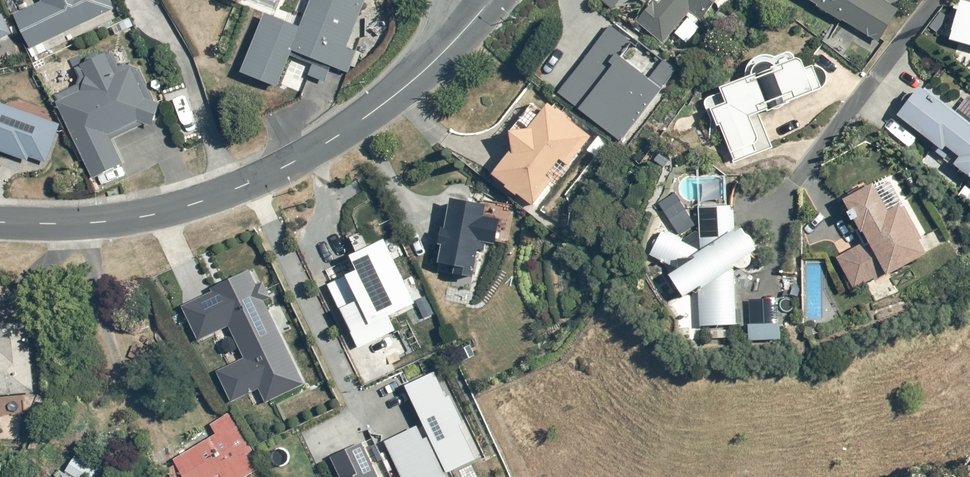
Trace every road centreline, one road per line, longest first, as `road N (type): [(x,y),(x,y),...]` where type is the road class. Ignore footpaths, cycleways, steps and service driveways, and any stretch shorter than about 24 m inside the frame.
road 1 (tertiary): [(490,0),(386,102),(242,186),(194,205),(98,223),(0,223)]

